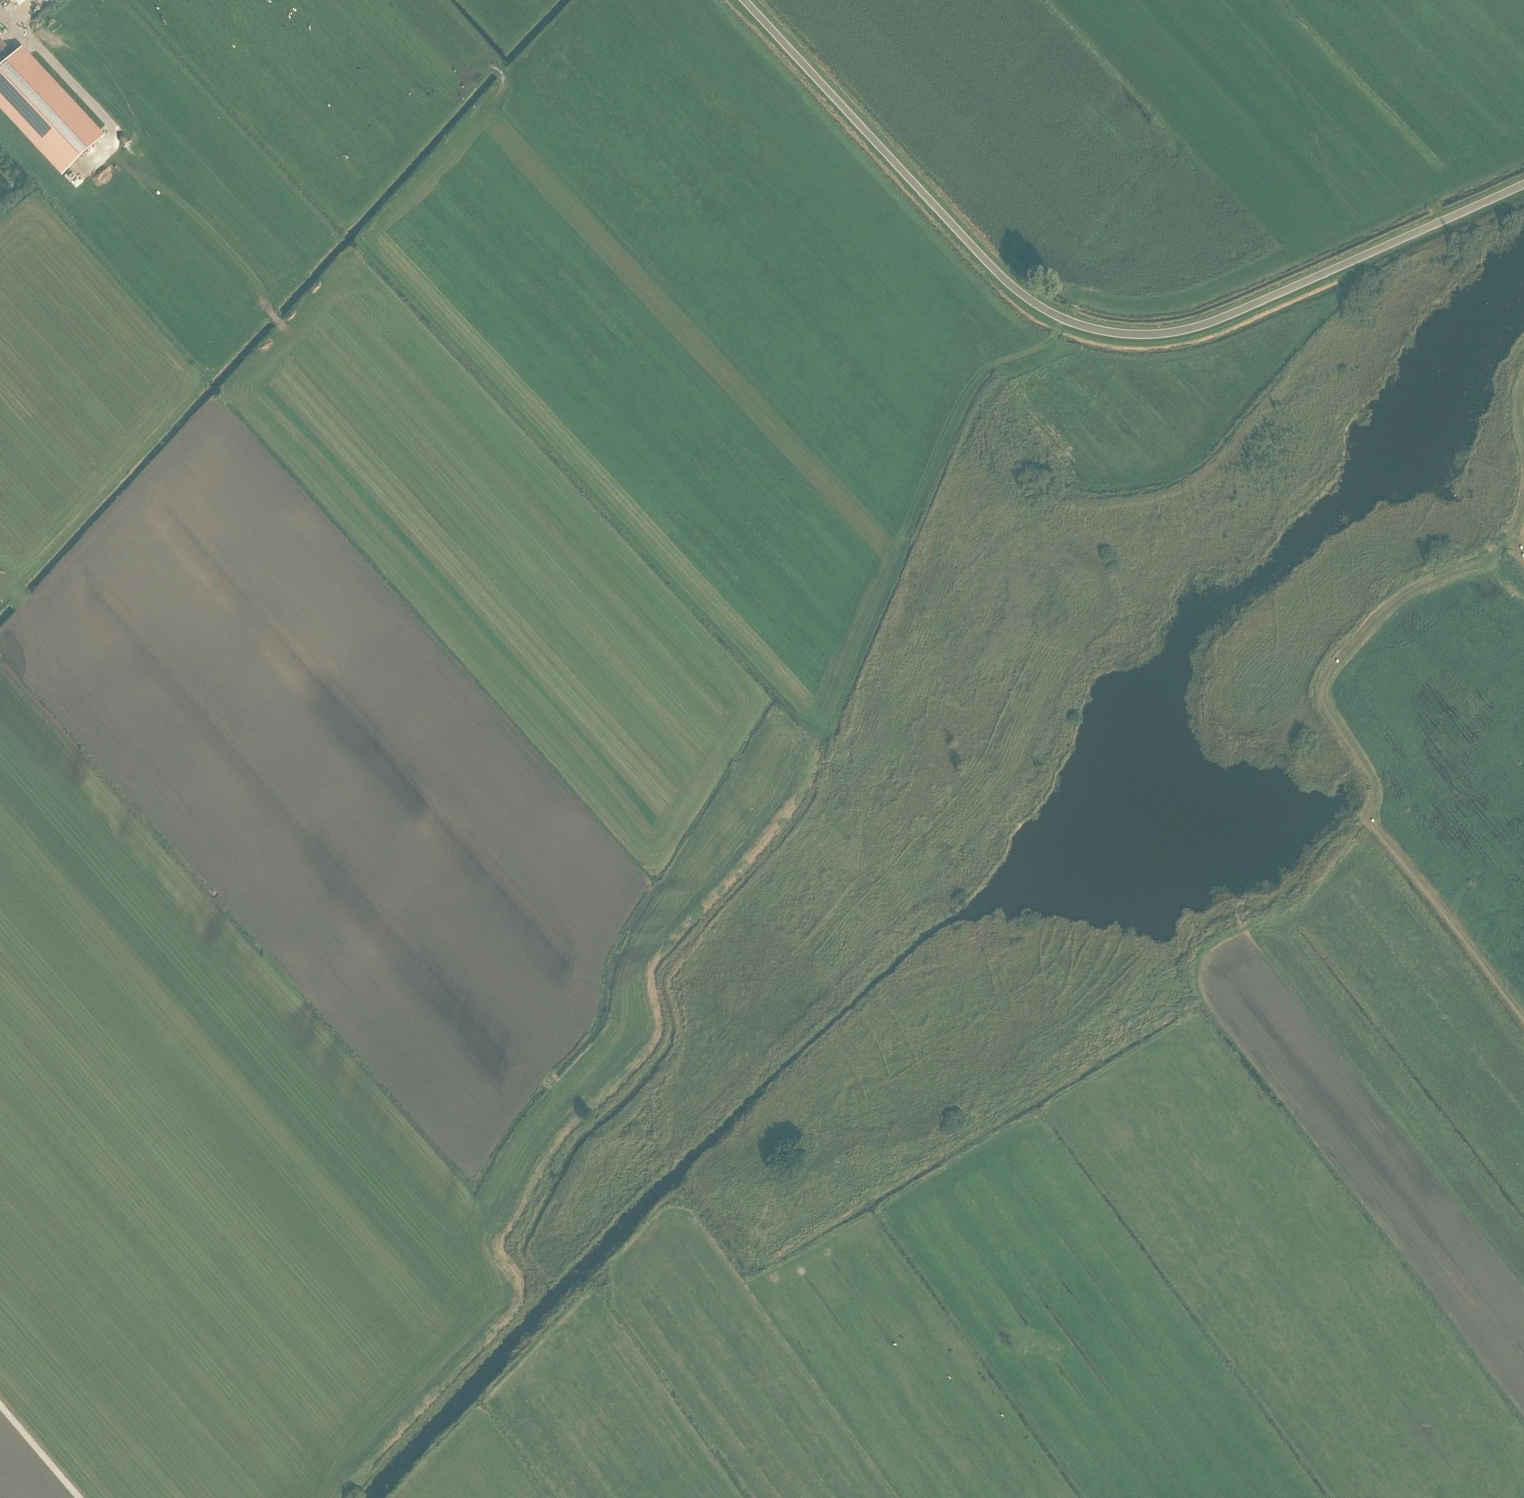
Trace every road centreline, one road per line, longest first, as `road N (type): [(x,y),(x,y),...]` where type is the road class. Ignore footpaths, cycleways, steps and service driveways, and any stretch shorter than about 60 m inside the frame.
road 1 (unclassified): [(1523,185),(1208,324),(1163,334),(1091,329),(1043,309),(1003,279),(744,0)]
road 2 (track): [(0,1406),(78,1497)]

